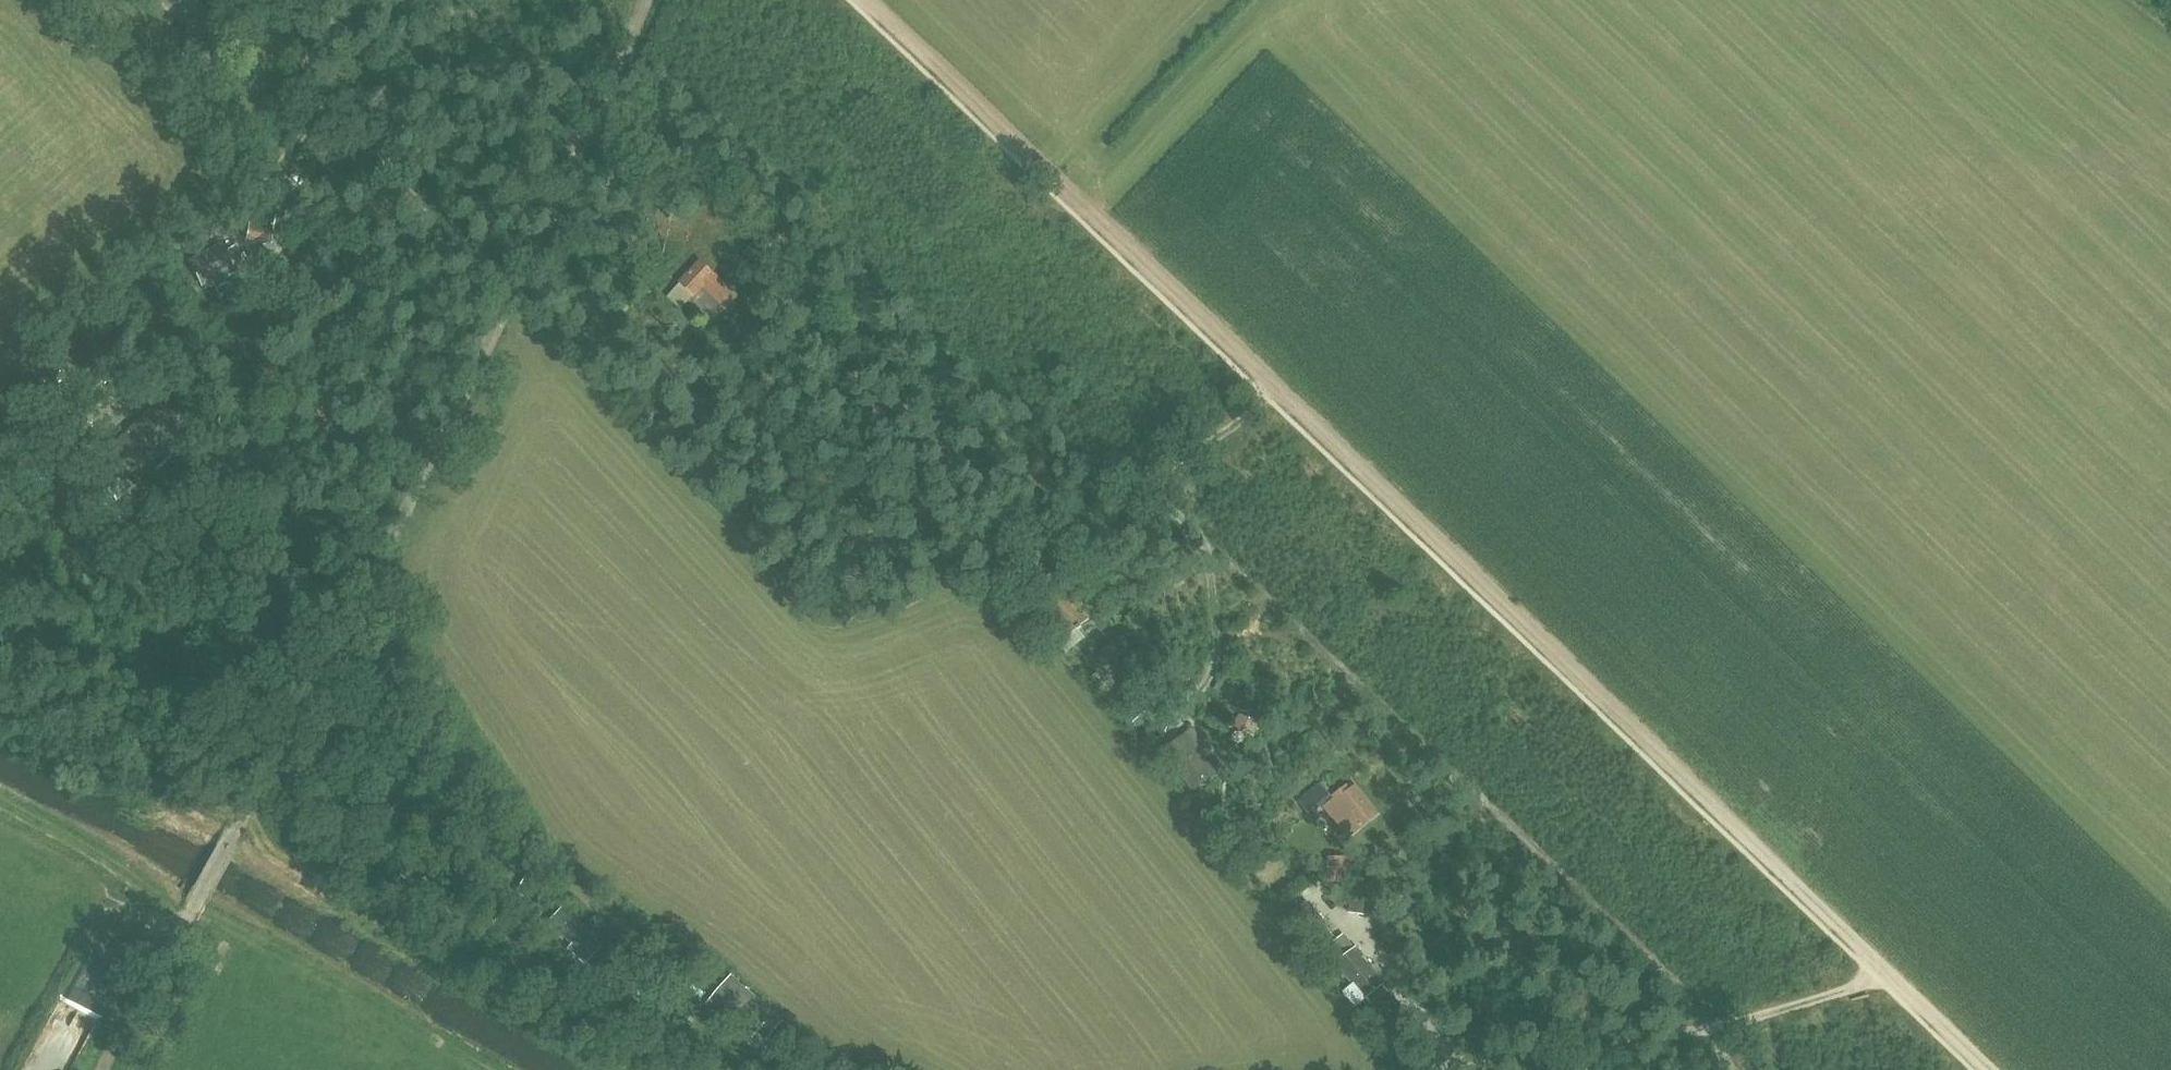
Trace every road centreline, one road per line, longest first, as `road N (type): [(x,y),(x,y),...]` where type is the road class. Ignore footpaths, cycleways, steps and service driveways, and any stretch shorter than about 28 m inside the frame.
road 1 (track): [(872,0),(1990,1069)]
road 2 (track): [(854,1069),(610,854),(561,885),(264,779)]
road 3 (track): [(239,825),(462,394)]
road 4 (track): [(1485,1054),(1184,695)]
road 5 (track): [(1884,972),(1756,1015),(1485,1054),(1447,1069)]
road 6 (unclassified): [(462,394),(629,0)]
road 7 (track): [(495,314),(442,225),(361,130),(315,55),(306,0)]
road 8 (track): [(105,1069),(194,904)]

